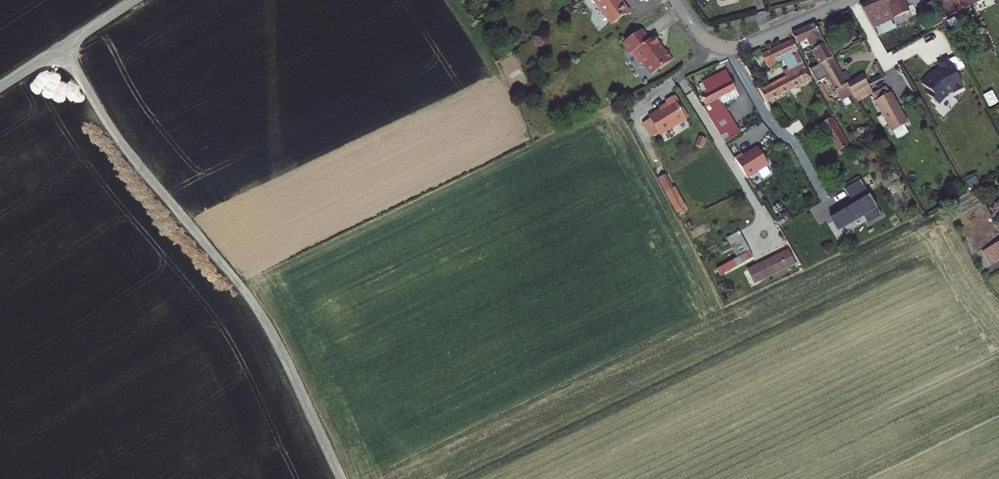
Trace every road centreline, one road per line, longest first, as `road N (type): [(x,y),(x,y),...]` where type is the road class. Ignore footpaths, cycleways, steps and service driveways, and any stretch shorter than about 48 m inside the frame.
road 1 (unclassified): [(63,47),(122,145),(259,311),(341,478)]
road 2 (residential): [(676,0),(703,37),(734,48),(850,0)]

